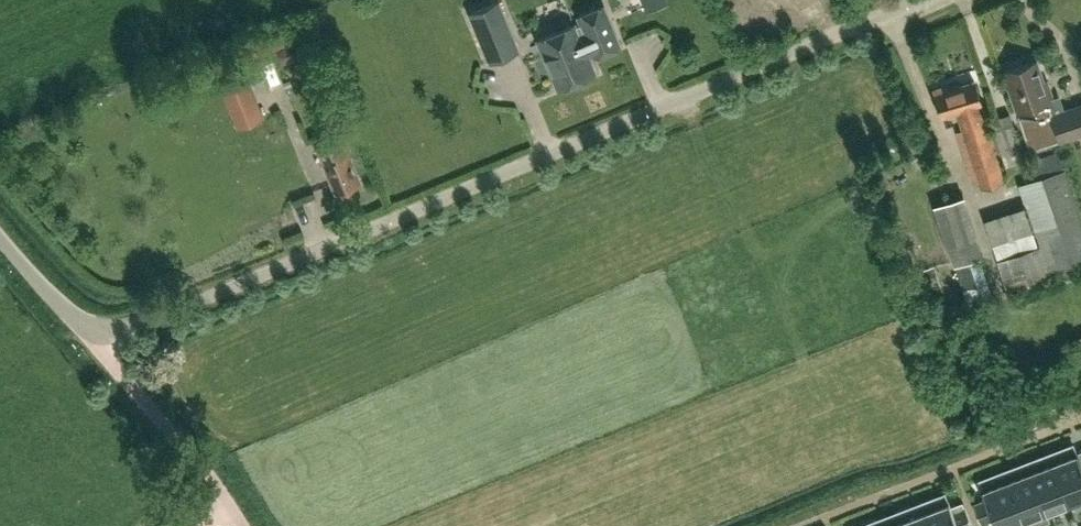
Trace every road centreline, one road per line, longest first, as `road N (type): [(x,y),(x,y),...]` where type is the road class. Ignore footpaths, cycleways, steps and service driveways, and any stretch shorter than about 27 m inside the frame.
road 1 (unclassified): [(85,328),(109,333),(147,323),(920,0)]
road 2 (unclassified): [(85,328),(0,240)]

